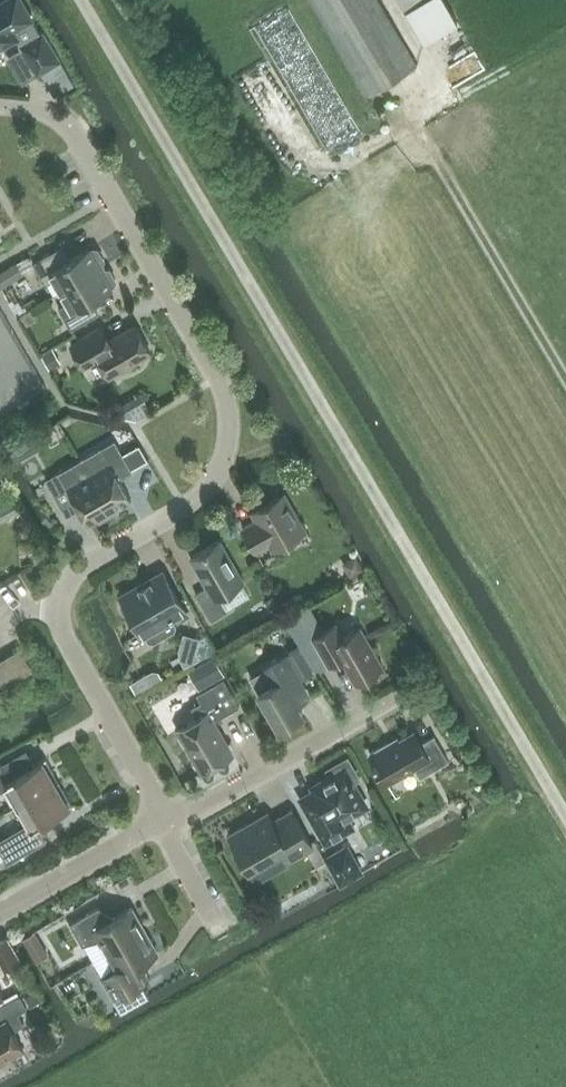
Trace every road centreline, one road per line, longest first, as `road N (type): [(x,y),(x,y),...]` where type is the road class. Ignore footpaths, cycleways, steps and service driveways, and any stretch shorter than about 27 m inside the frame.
road 1 (residential): [(50,614),(83,568),(195,495),(218,468),(227,425),(221,390),(83,151),(58,122),(29,108),(0,107)]
road 2 (residential): [(168,828),(413,687)]
road 3 (residential): [(168,828),(50,614)]
road 4 (residential): [(0,915),(168,828)]

